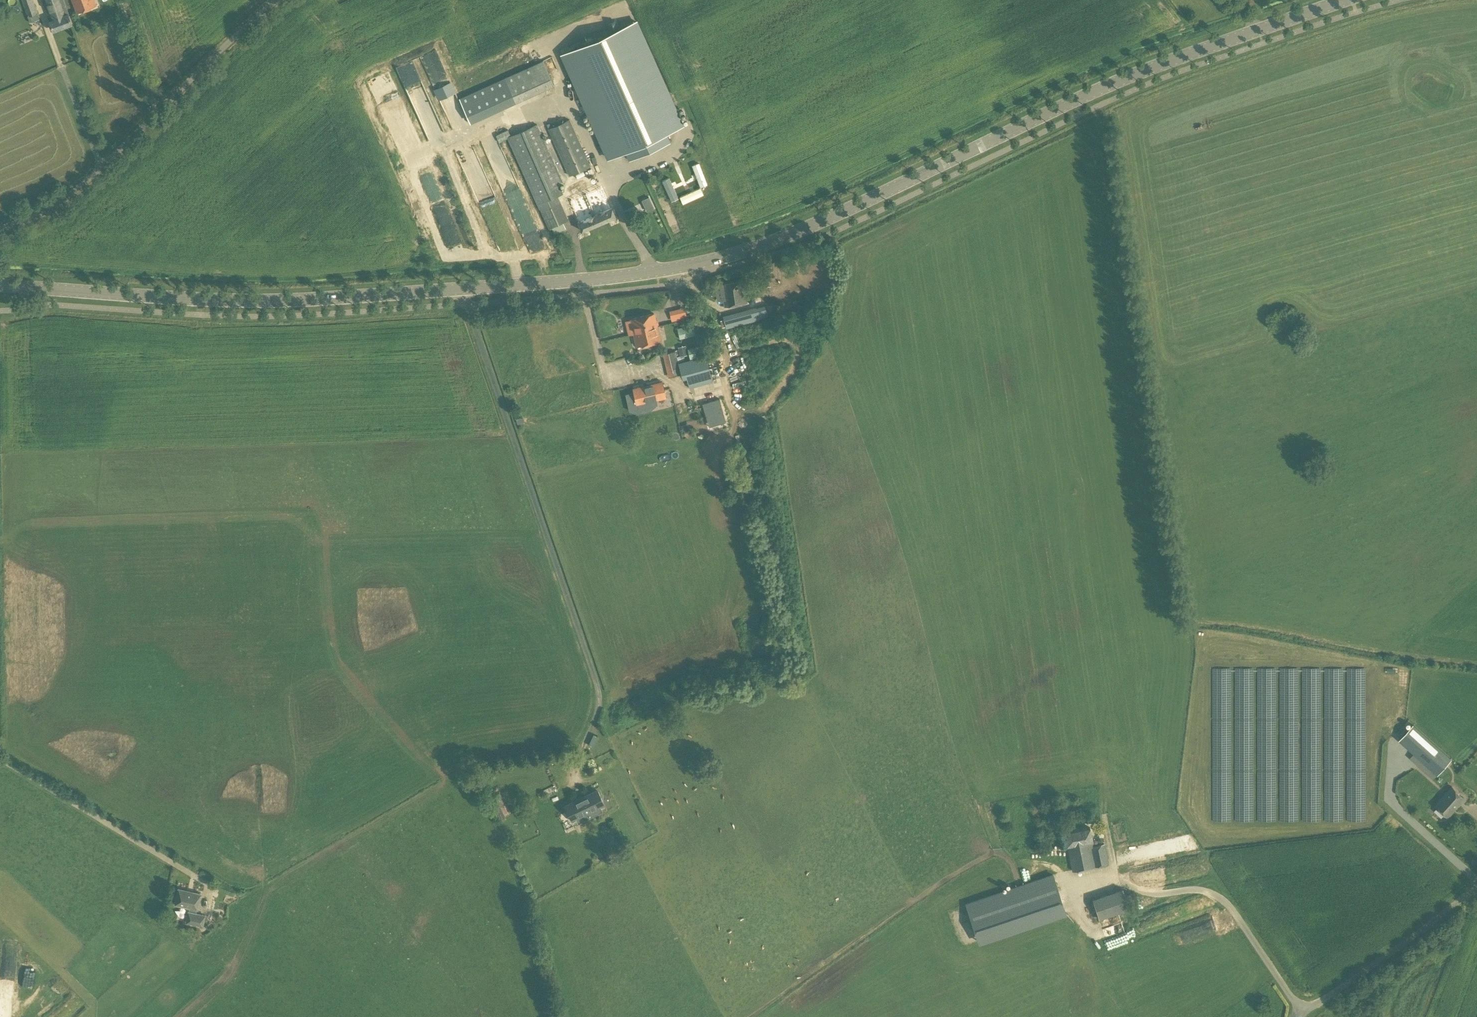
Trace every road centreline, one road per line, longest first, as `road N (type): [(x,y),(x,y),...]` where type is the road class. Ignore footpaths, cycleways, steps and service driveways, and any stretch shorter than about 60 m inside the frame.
road 1 (secondary): [(0,286),(319,301),(681,268),(802,231),(1110,87),(1349,0)]
road 2 (unclassified): [(0,231),(67,202),(275,0)]
road 3 (unclassified): [(1304,1016),(1311,1002),(1476,886)]

